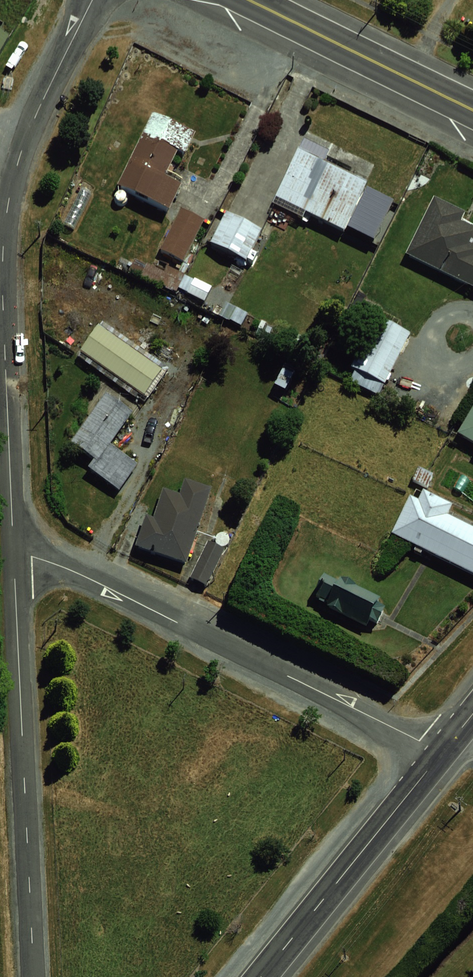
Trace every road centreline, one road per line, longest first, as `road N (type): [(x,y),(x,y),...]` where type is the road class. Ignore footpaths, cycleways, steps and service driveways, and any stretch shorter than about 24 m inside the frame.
road 1 (residential): [(92,0),(29,130),(7,208),(13,553)]
road 2 (residential): [(13,553),(73,571),(443,752)]
road 3 (residential): [(13,553),(33,976)]
road 4 (secondary): [(261,976),(443,752)]
road 5 (trunk): [(248,0),(472,110)]

